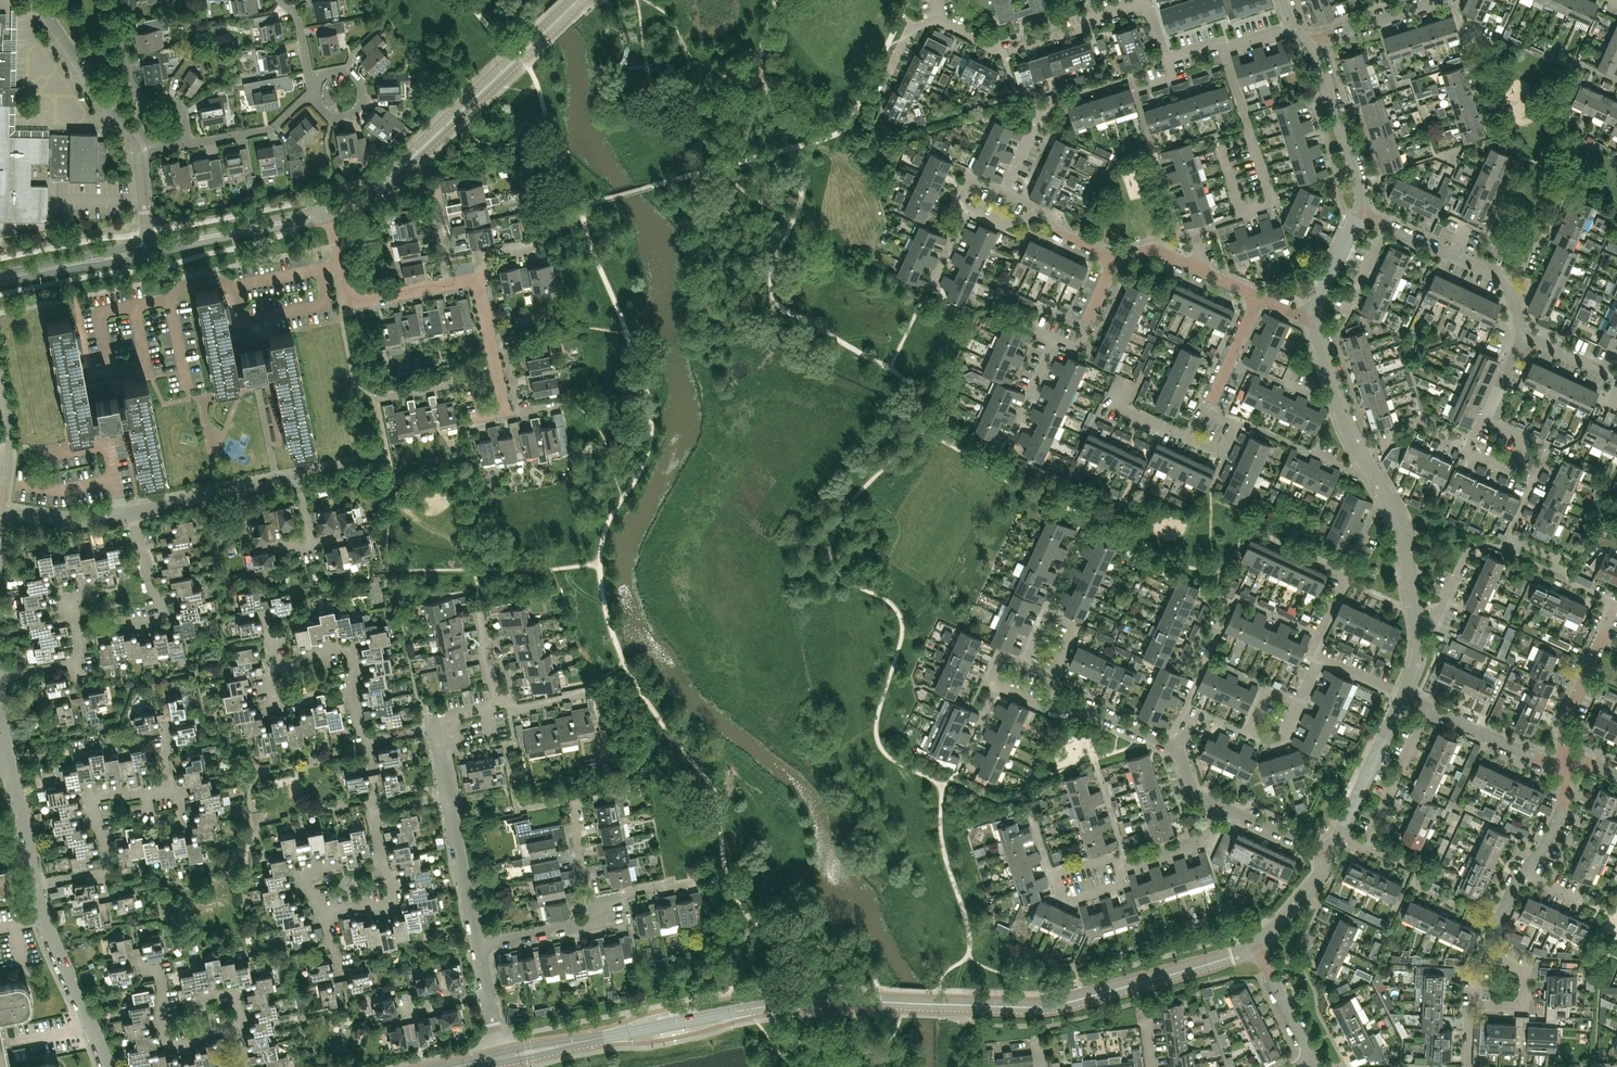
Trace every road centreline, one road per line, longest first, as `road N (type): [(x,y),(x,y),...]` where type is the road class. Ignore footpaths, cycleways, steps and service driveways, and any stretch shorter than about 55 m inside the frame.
road 1 (tertiary): [(500,1056),(821,1000),(1061,1004),(1254,944)]
road 2 (tertiary): [(331,216),(407,165),(581,0)]
road 3 (tertiary): [(570,0),(401,158),(329,206)]
road 4 (residential): [(433,727),(371,739),(361,733),(348,644),(270,667)]
road 5 (residential): [(1523,336),(1499,276),(1359,212)]
road 6 (residential): [(1483,954),(1563,806),(1565,760)]
road 7 (residential): [(1319,660),(1310,656),(1348,574),(1258,532)]
road 8 (residential): [(106,1066),(35,884)]
road 9 (tertiary): [(1383,489),(1349,432),(1313,319)]
road 10 (residential): [(874,99),(913,25),(941,21),(1005,53)]
road 11 (tertiary): [(329,206),(150,245)]
road 12 (tertiary): [(152,255),(331,216)]
road 13 (residential): [(331,216),(352,298),(449,284)]
road 14 (residential): [(236,1029),(167,1047),(157,968),(139,971),(137,959)]
road 15 (residential): [(1565,760),(1545,762),(1404,697)]
road 16 (residential): [(135,146),(39,0)]
road 17 (tertiary): [(1359,212),(1361,196),(1313,45)]
road 18 (tertiary): [(1330,855),(1404,697)]
road 19 (residential): [(371,812),(395,905),(322,911)]
road 20 (residential): [(132,513),(298,480)]
road 21 (residential): [(1040,106),(1137,75),(1140,86),(1172,76),(1166,57)]
road 22 (residential): [(1483,421),(1522,440),(1509,470),(1467,450),(1481,420)]
road 23 (tertiary): [(0,282),(152,255)]
road 24 (residential): [(0,541),(4,516),(71,522),(132,513)]
road 25 (tertiary): [(150,245),(0,274)]
road 26 (residential): [(1005,53),(1148,0)]
road 27 (residential): [(1483,954),(1523,972),(1523,996),(1513,1005),(1475,1003),(1476,970)]
road 28 (residential): [(125,625),(164,617),(132,513)]
road 29 (residential): [(476,943),(445,798)]
road 30 (residential): [(309,76),(346,71),(361,84),(362,101),(352,115),(334,118),(312,92)]
road 31 (tertiary): [(1417,626),(1405,537),(1383,489)]
road 32 (residential): [(188,144),(272,129),(312,92)]
road 33 (residential): [(449,284),(478,278),(498,384)]
road 34 (residential): [(1313,45),(1442,0)]
road 35 (residential): [(35,884),(10,755)]
road 36 (residential): [(101,871),(108,867),(92,799),(145,794)]
road 37 (residential): [(1314,1059),(1254,944)]
road 38 (residential): [(1083,326),(1090,329),(1079,352),(1034,332),(1045,309),(1064,317)]
road 39 (residential): [(1565,760),(1566,715),(1601,641)]
road 40 (residential): [(1330,855),(1217,804)]
road 41 (residential): [(593,918),(570,799)]
road 42 (residential): [(476,943),(593,918)]

